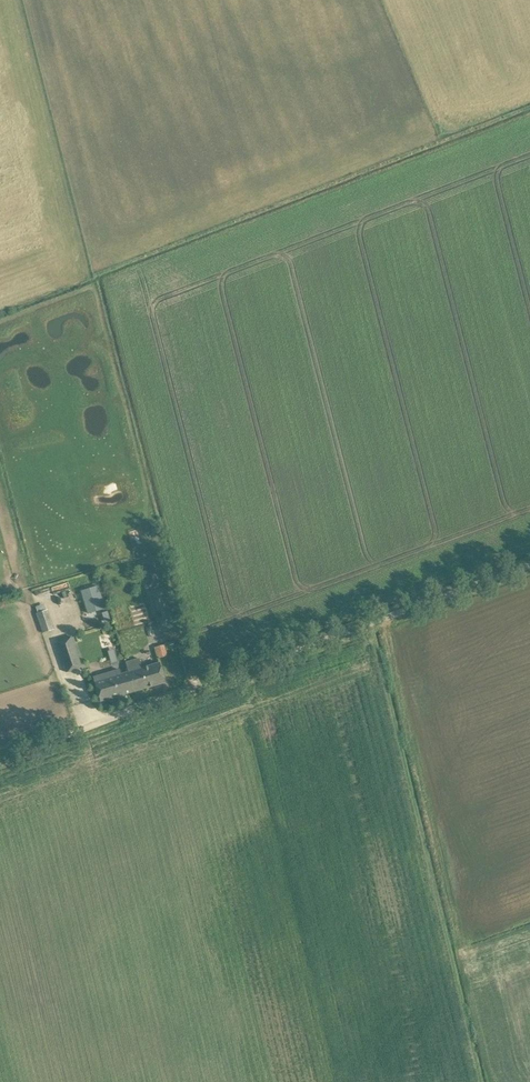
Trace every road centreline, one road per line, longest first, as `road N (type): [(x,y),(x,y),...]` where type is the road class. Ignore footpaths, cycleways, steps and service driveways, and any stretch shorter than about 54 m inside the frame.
road 1 (unclassified): [(92,731),(529,571)]

